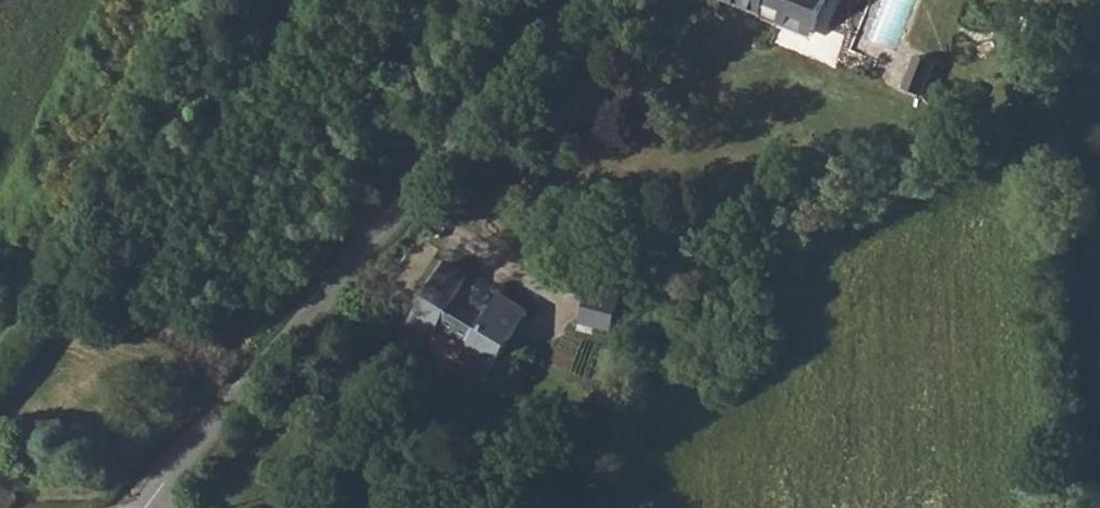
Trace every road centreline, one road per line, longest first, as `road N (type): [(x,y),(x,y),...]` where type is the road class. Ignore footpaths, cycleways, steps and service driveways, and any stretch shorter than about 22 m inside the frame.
road 1 (unclassified): [(150,507),(585,0)]

